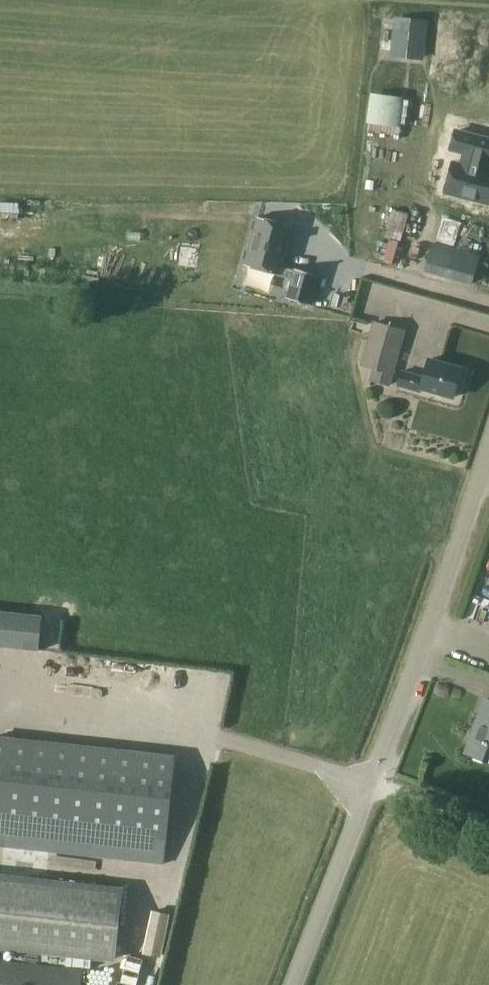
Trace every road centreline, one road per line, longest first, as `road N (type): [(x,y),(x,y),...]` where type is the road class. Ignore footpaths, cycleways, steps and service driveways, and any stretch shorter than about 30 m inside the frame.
road 1 (unclassified): [(296,984),(375,786),(488,445)]
road 2 (track): [(488,823),(375,786)]

